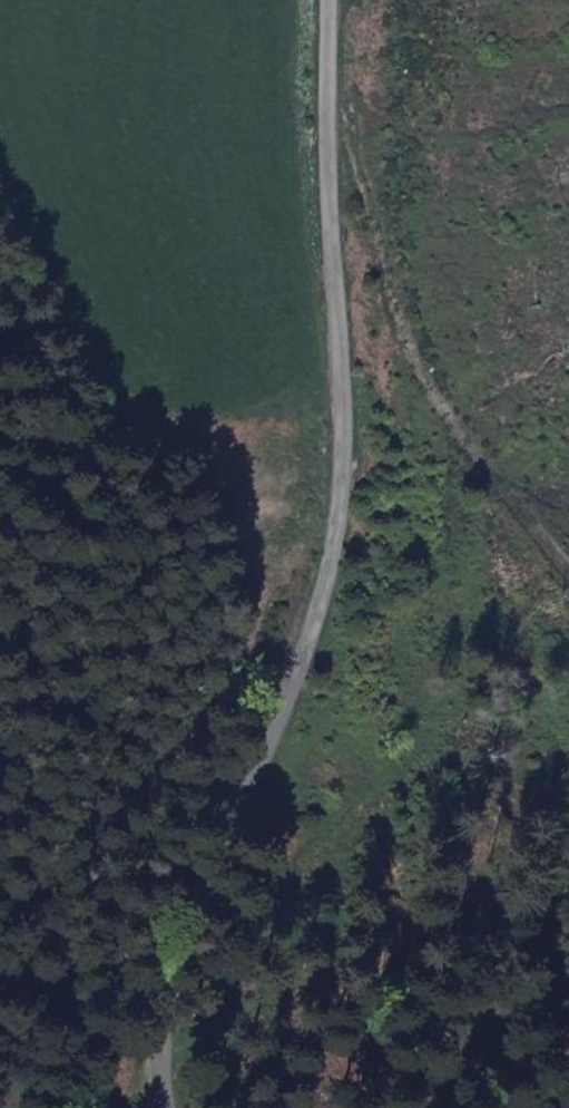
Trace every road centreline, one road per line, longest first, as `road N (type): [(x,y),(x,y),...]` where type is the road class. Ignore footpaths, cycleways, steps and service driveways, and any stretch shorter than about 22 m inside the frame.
road 1 (unclassified): [(178,1107),(170,1055),(178,961),(213,831),(302,614),(349,526),(361,391),(342,209),(335,0)]
road 2 (track): [(342,209),(490,516),(568,574)]

